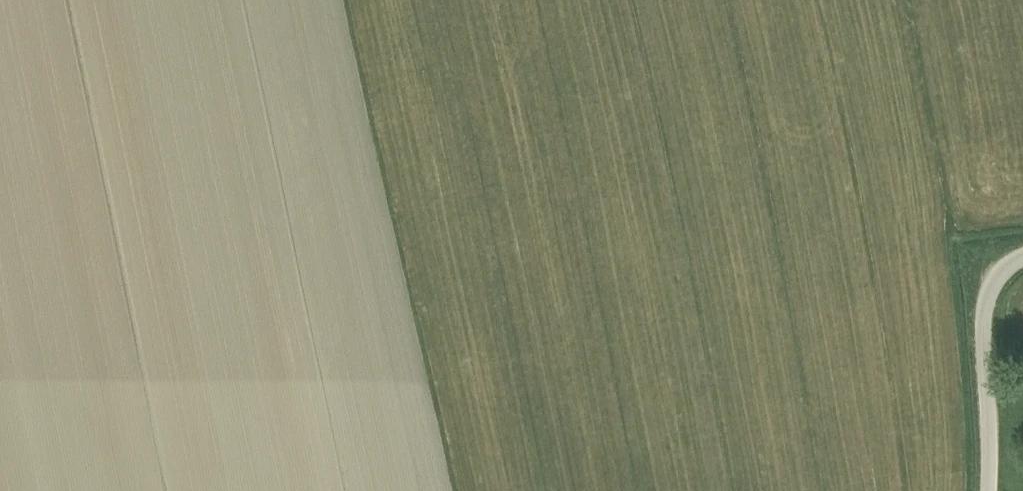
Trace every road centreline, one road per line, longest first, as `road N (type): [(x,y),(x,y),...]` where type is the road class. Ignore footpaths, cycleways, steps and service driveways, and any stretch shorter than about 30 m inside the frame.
road 1 (unclassified): [(976,490),(970,302),(1000,257)]

